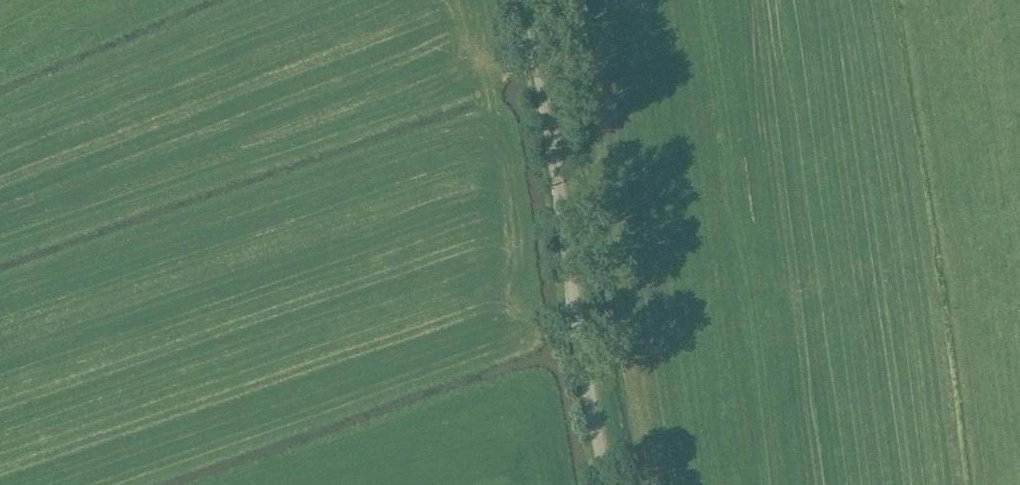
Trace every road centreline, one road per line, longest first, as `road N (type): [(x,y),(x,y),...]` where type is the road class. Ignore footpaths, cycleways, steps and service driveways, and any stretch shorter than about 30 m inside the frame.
road 1 (unclassified): [(610,484),(530,0)]

